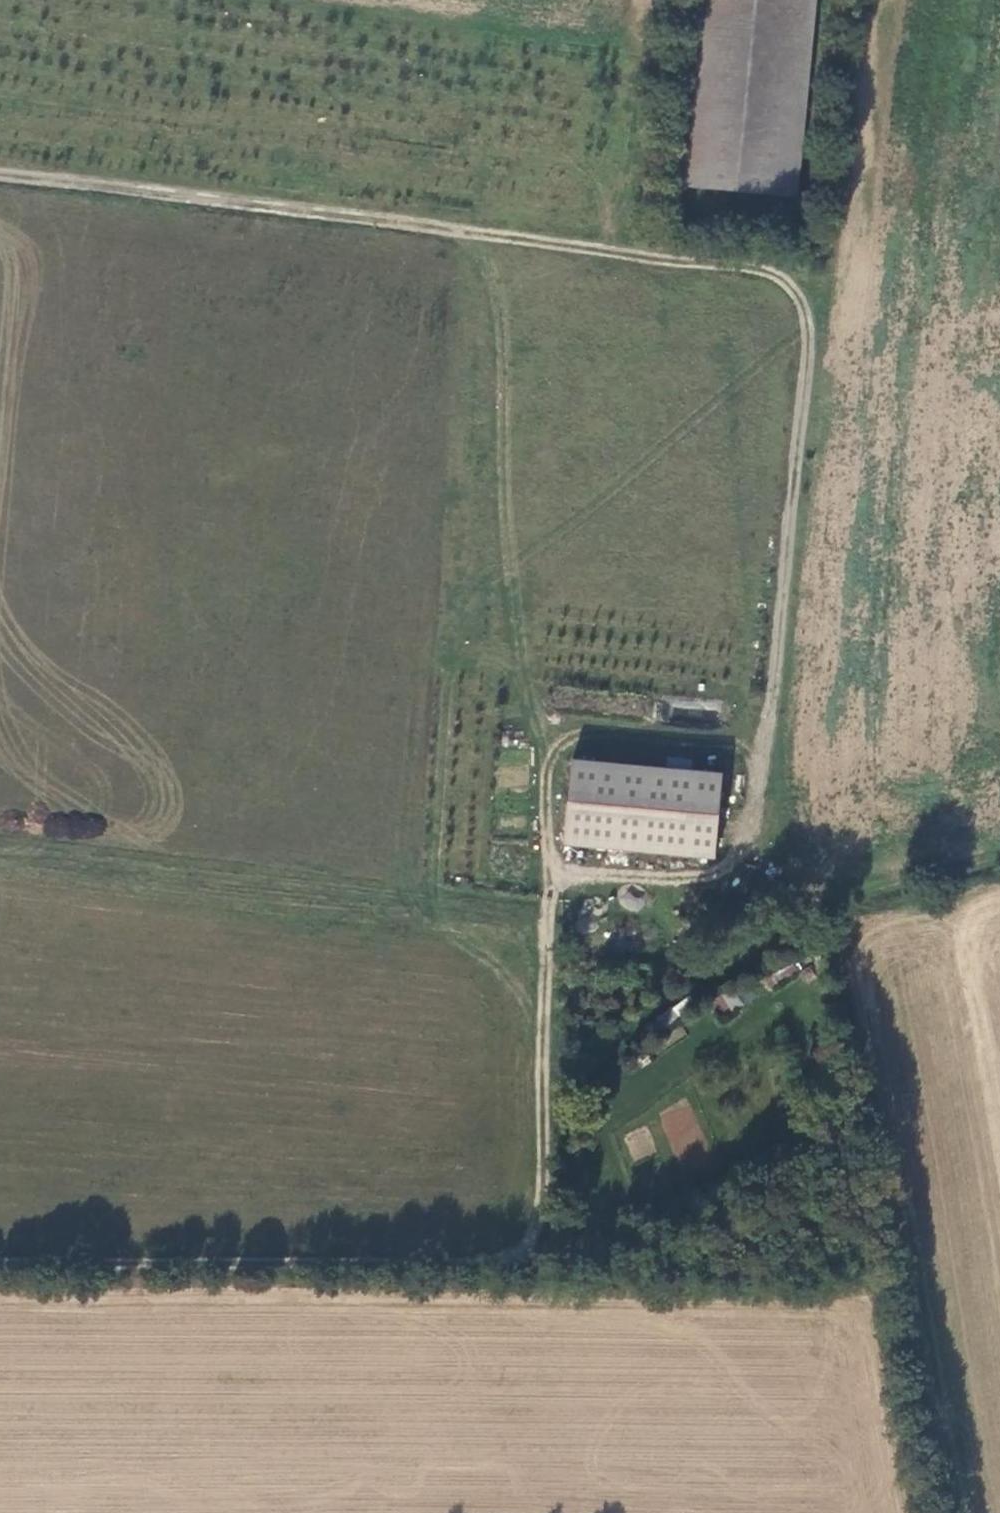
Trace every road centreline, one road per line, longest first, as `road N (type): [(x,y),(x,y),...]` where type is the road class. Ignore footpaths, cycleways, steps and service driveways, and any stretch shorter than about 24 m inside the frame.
road 1 (track): [(0,175),(769,270),(807,311),(755,831),(698,884),(584,871),(551,892),(543,973)]
road 2 (track): [(543,973),(552,1211),(535,1248),(487,1262),(0,1258)]

